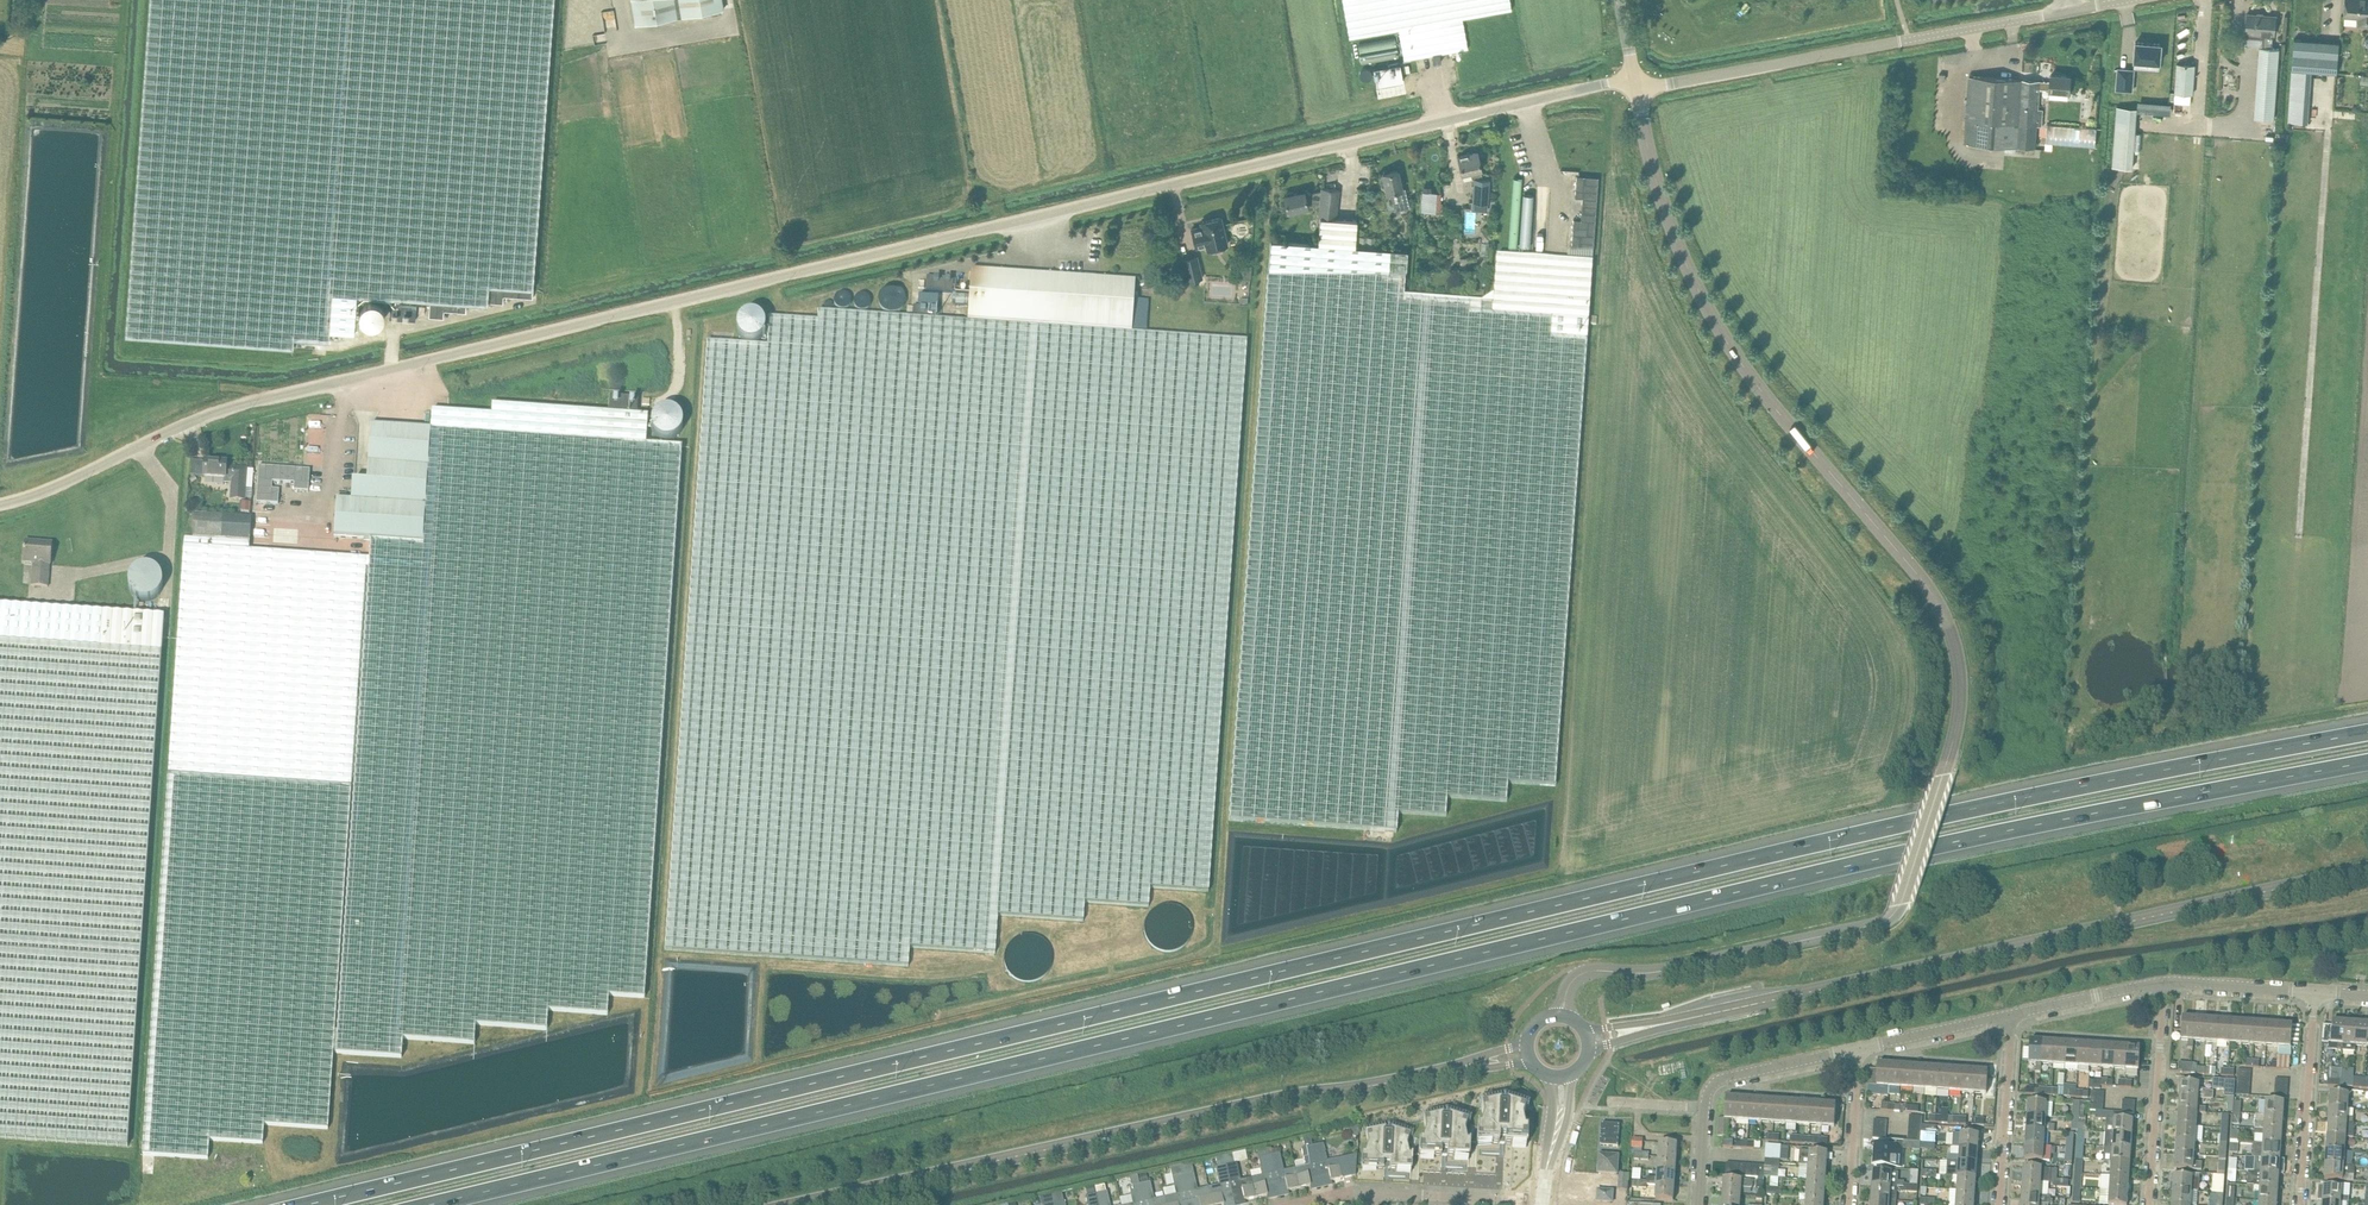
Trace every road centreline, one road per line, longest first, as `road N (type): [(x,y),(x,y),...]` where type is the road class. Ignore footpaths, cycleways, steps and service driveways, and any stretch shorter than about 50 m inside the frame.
road 1 (motorway): [(2367,732),(1755,857),(301,1204)]
road 2 (motorway): [(431,1204),(1850,866),(2367,763)]
road 3 (unclassified): [(0,504),(221,411),(1635,79)]
road 4 (secondary): [(1563,1014),(1568,987),(1590,970),(1649,972),(1889,918),(1945,768),(1961,697),(1951,633),(1930,592),(1752,379),(1713,319),(1662,198),(1637,91)]
road 5 (secondary): [(1644,1028),(2367,869)]
road 6 (secondary): [(796,1204),(1235,1104),(1363,1090),(1472,1064)]
road 7 (unclassified): [(1637,91),(2069,11)]
road 8 (residential): [(2149,1204),(2164,982)]
road 9 (residential): [(2315,991),(2300,1204)]
road 10 (residential): [(2012,1014),(1999,1204)]
road 11 (unclassified): [(1705,1114),(1719,1079),(1860,1047)]
road 12 (residential): [(1542,1201),(1368,1193)]
road 13 (residential): [(1849,1204),(1860,1047)]
road 14 (unclassified): [(1860,1047),(2012,1014)]
road 15 (unclassified): [(2012,1014),(2164,982)]
road 16 (unclassified): [(2315,991),(2164,982)]

